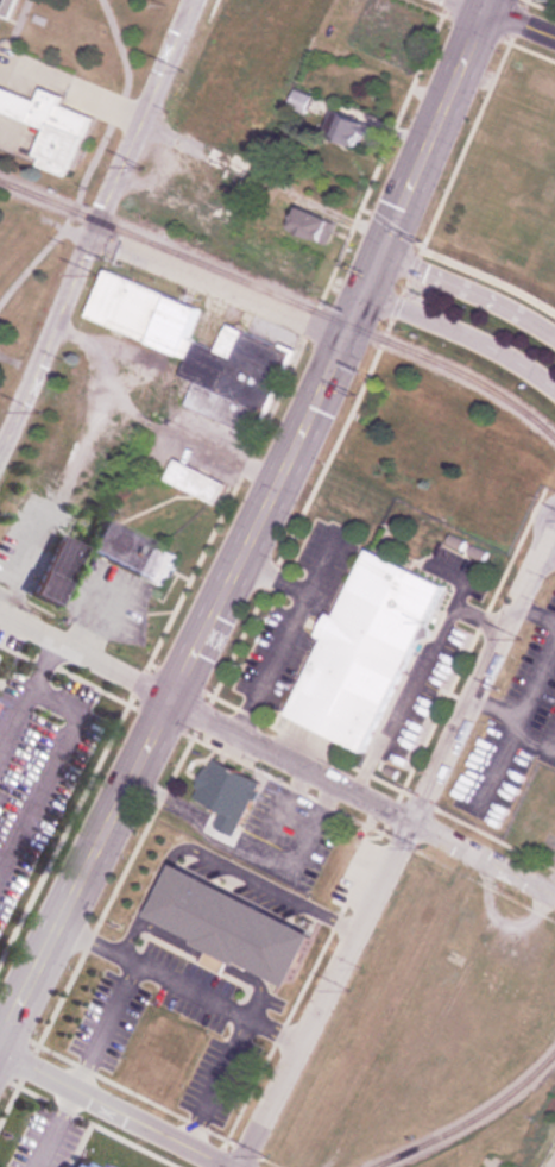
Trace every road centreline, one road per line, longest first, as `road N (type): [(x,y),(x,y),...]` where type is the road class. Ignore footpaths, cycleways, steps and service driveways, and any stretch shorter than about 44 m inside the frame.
road 1 (primary): [(491,0),(353,327),(0,1046)]
road 2 (residential): [(0,610),(554,895)]
road 3 (residential): [(194,0),(0,459)]
road 4 (residential): [(411,822),(241,1166)]
road 5 (residential): [(94,240),(343,347)]
road 6 (residential): [(0,1049),(226,1166)]
road 7 (residential): [(366,294),(498,353),(554,391)]
road 8 (residential): [(554,341),(384,251)]

